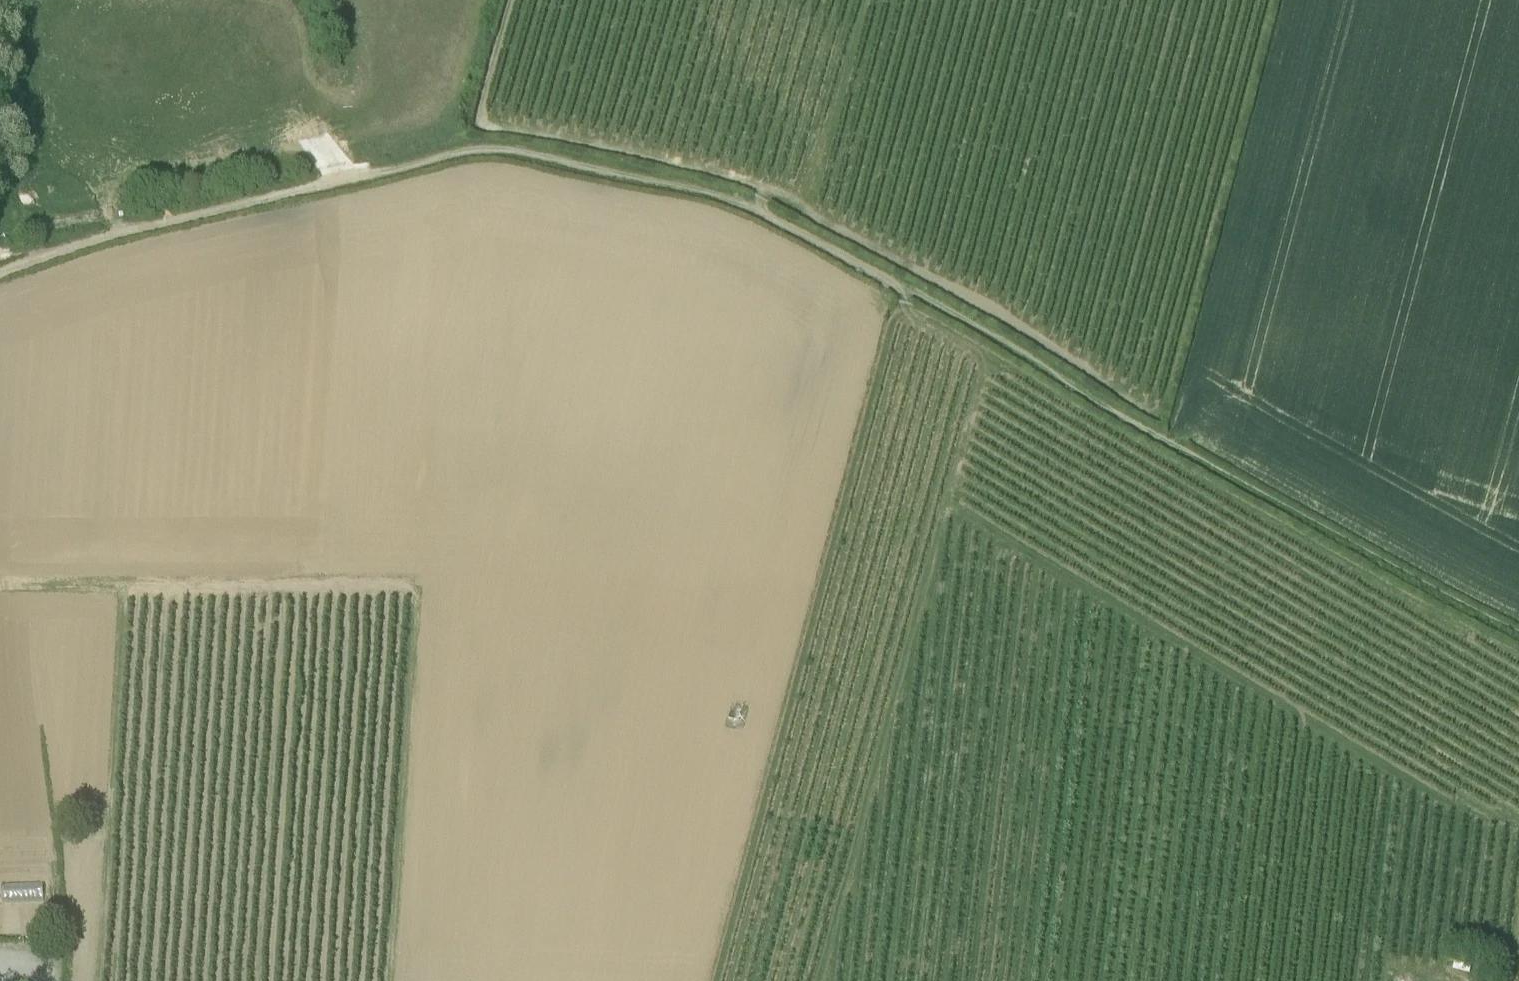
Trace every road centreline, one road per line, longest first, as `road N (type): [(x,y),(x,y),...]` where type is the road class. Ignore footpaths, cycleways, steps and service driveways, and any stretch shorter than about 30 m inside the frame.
road 1 (track): [(0,273),(91,240),(466,150),(516,150),(752,207),(976,324),(1187,450)]

